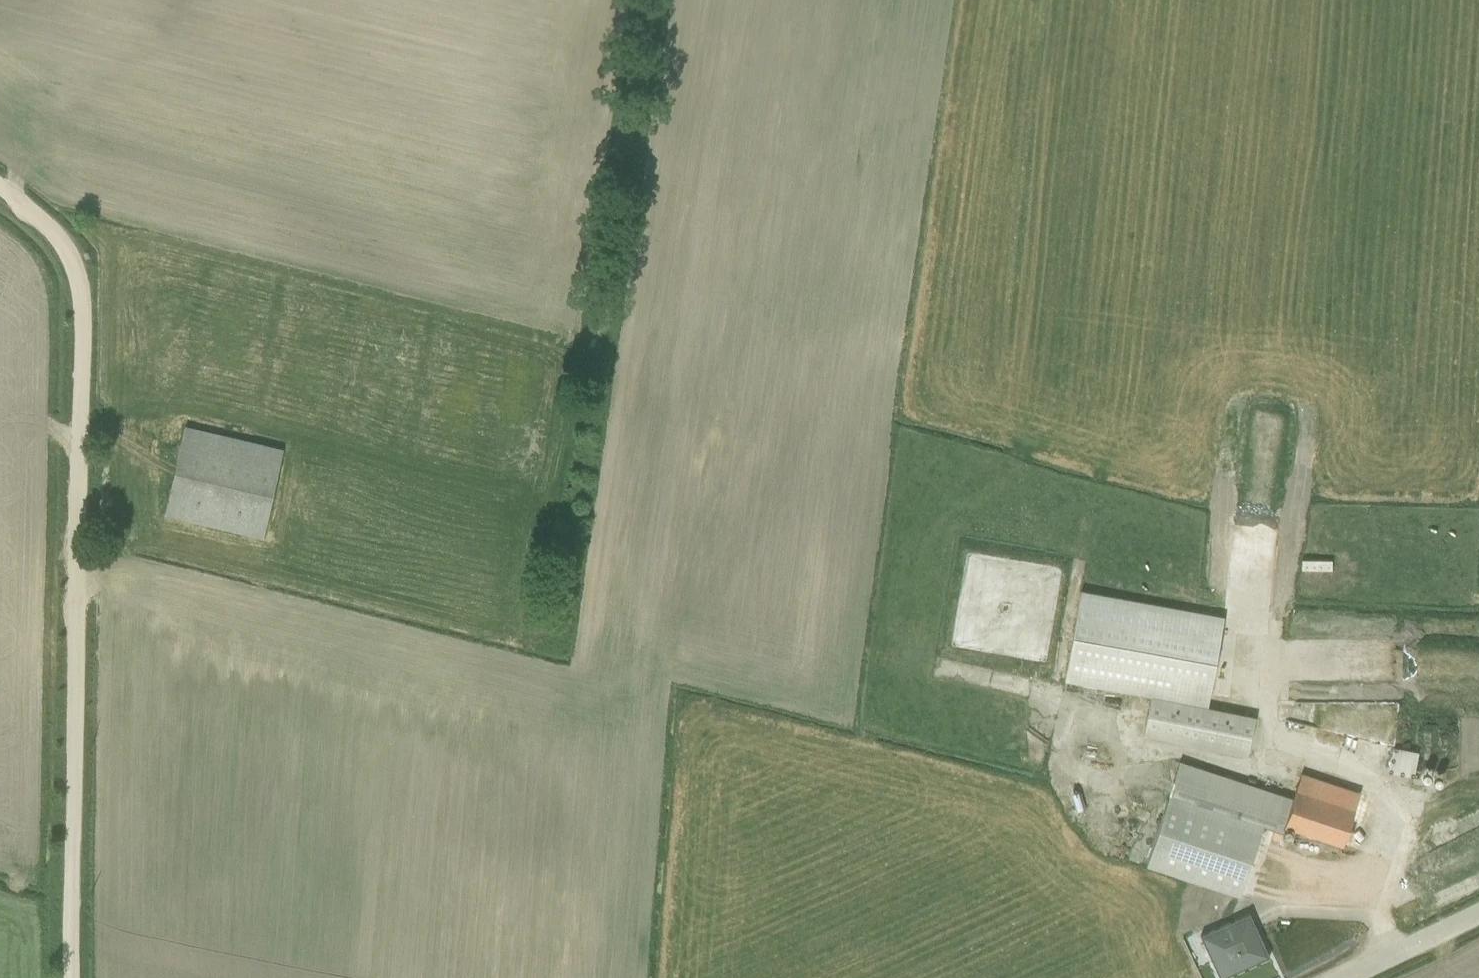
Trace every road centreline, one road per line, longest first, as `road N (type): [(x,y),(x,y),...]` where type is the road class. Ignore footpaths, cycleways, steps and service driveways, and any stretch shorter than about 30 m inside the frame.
road 1 (track): [(0,185),(64,241),(83,287),(74,977)]
road 2 (unclassified): [(1478,914),(1344,977)]

